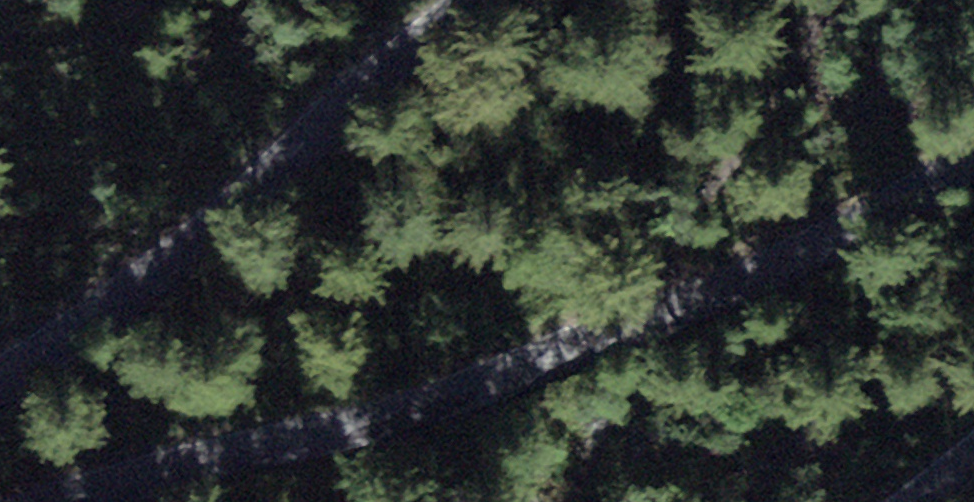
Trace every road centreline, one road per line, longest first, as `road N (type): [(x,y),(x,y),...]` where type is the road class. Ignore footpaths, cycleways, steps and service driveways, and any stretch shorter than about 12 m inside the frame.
road 1 (tertiary): [(973,160),(807,255),(478,386),(374,423),(59,501)]
road 2 (tertiary): [(0,380),(143,287),(475,0)]

